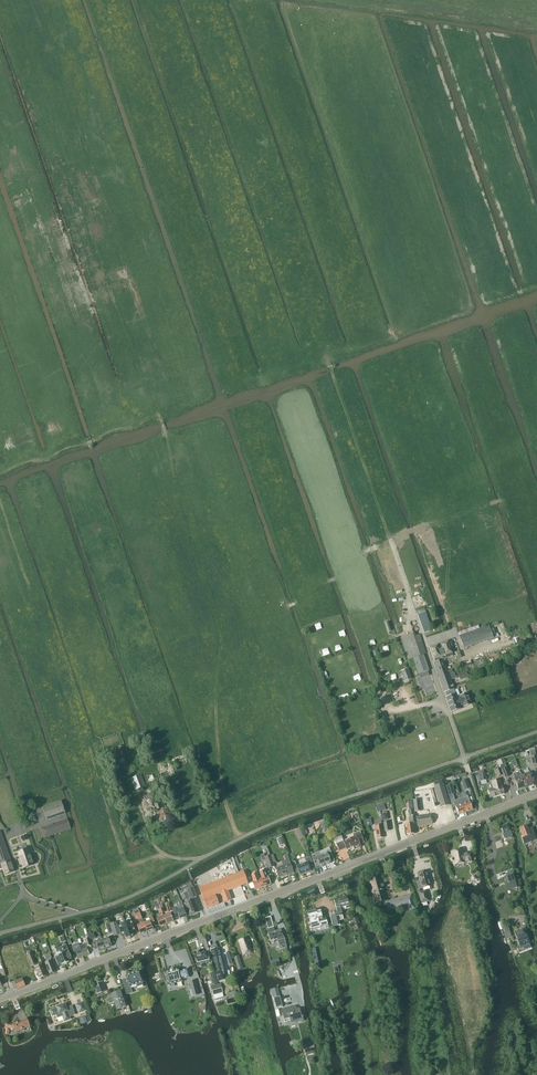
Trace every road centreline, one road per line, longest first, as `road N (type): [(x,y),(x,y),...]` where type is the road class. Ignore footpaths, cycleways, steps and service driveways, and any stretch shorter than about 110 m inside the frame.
road 1 (secondary): [(0,1000),(482,816)]
road 2 (unclassified): [(0,933),(113,904),(282,819),(464,757)]
road 3 (track): [(0,498),(126,860),(168,855)]
road 4 (track): [(328,359),(390,538)]

